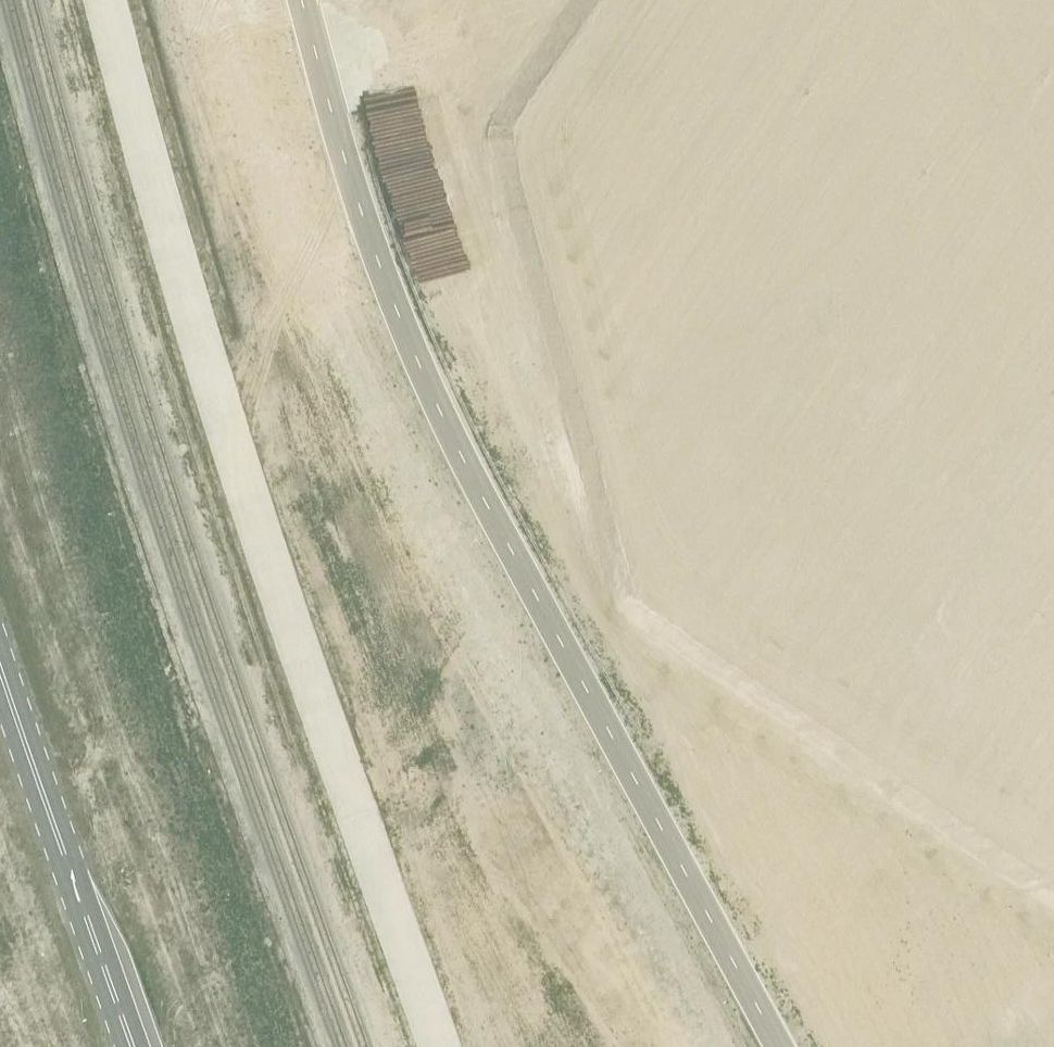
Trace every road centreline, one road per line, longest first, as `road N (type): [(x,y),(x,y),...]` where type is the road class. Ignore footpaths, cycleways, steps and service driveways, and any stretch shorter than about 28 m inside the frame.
road 1 (unclassified): [(780,1046),(416,355),(351,178),(302,0)]
road 2 (unclassified): [(185,0),(290,368),(365,591),(472,844)]
road 3 (trunk): [(220,1046),(150,894),(0,659)]
road 4 (secondary): [(134,1046),(0,668)]
road 5 (secondary): [(0,825),(119,1046)]
road 6 (unclassified): [(606,1046),(520,901),(472,844)]
road 7 (unclassified): [(472,844),(557,1046)]
road 8 (trunk): [(0,883),(59,1046)]
road 9 (trunk): [(0,901),(20,1046)]

